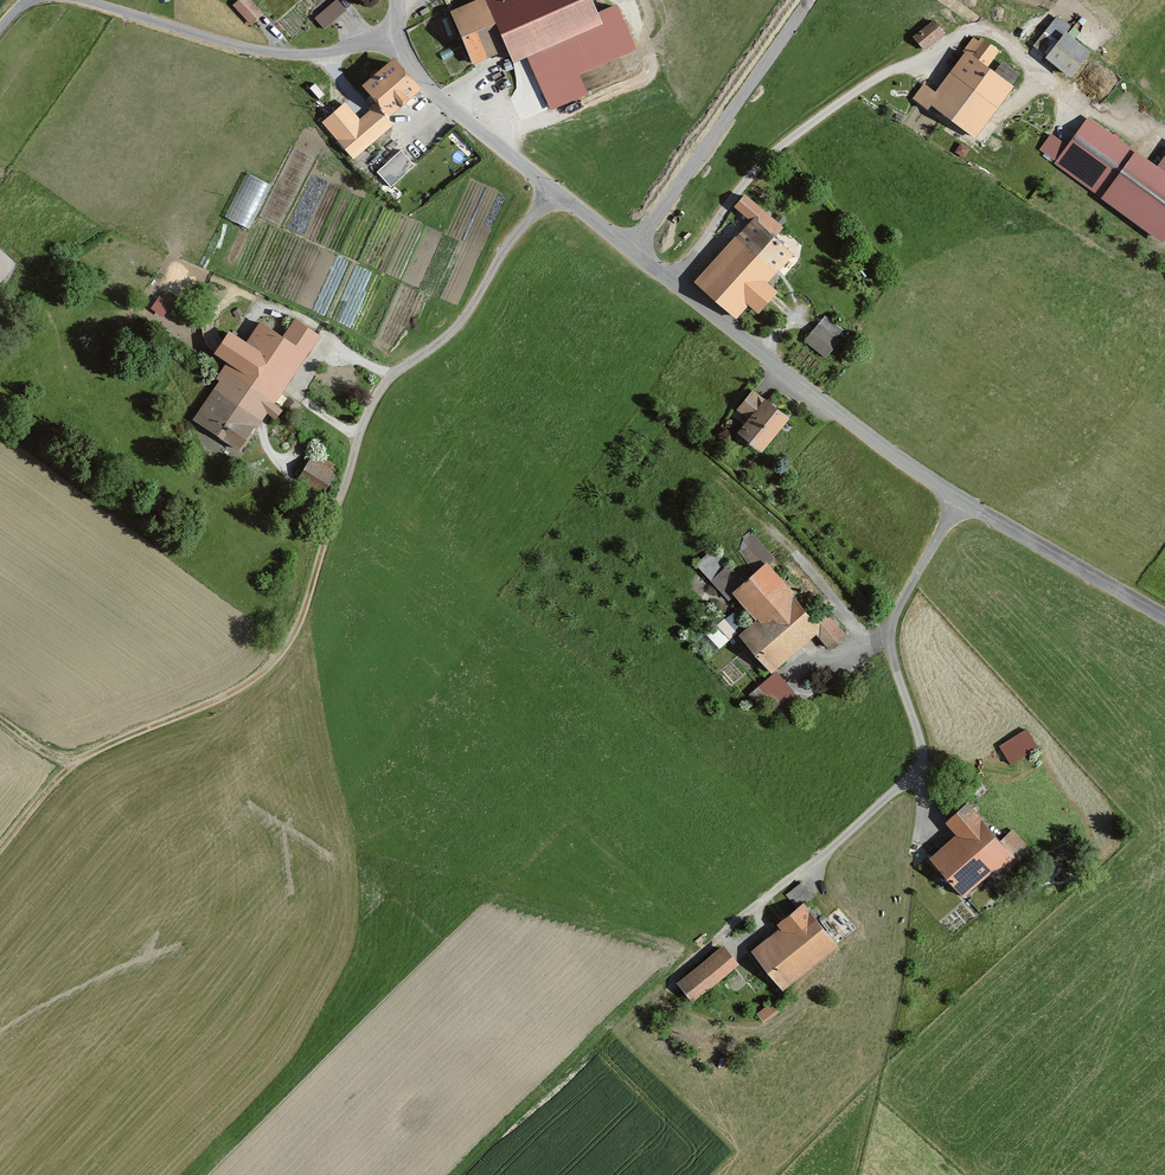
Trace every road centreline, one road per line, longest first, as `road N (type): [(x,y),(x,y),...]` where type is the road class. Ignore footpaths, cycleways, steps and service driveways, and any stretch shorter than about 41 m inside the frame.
road 1 (track): [(174,1174),(332,1009),(365,912),(313,642),(332,521)]
road 2 (track): [(0,850),(85,758),(199,711),(272,668),(298,631),(332,521)]
road 3 (residential): [(964,502),(889,626),(928,765),(822,859)]
road 4 (residential): [(558,190),(502,251),(457,329),(381,390),(360,429),(332,521)]
road 5 (unclassified): [(673,282),(839,415),(964,502)]
road 6 (residential): [(673,282),(767,160),(879,77),(936,50)]
road 7 (unclassified): [(399,36),(318,54),(273,52),(84,0)]
road 8 (unclassified): [(810,0),(632,249)]
road 9 (track): [(625,0),(648,77),(491,141)]
road 10 (unclassified): [(964,502),(1164,617)]
road 11 (unclassified): [(399,36),(444,102),(558,190)]

